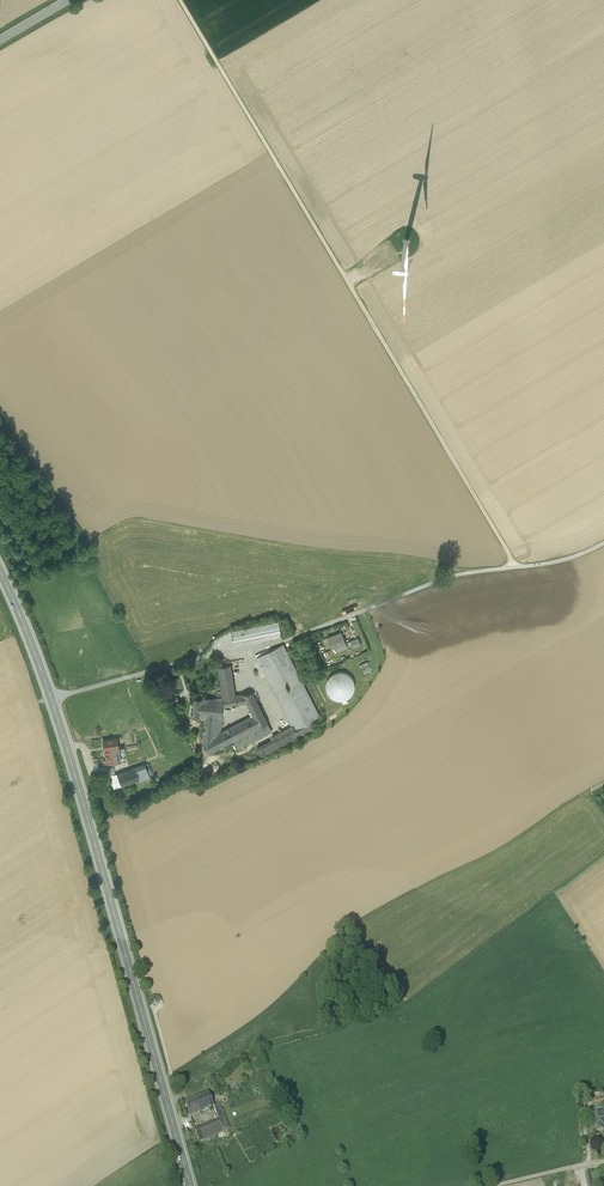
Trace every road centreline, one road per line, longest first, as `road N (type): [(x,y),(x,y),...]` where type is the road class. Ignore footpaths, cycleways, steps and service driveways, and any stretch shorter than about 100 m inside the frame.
road 1 (track): [(517,568),(180,0)]
road 2 (secondary): [(52,698),(188,1185)]
road 3 (track): [(459,573),(405,557),(130,517),(10,591)]
road 4 (unclassified): [(362,610),(289,638),(52,698)]
road 5 (track): [(517,568),(459,573),(362,610)]
road 6 (secondary): [(0,571),(52,698)]

